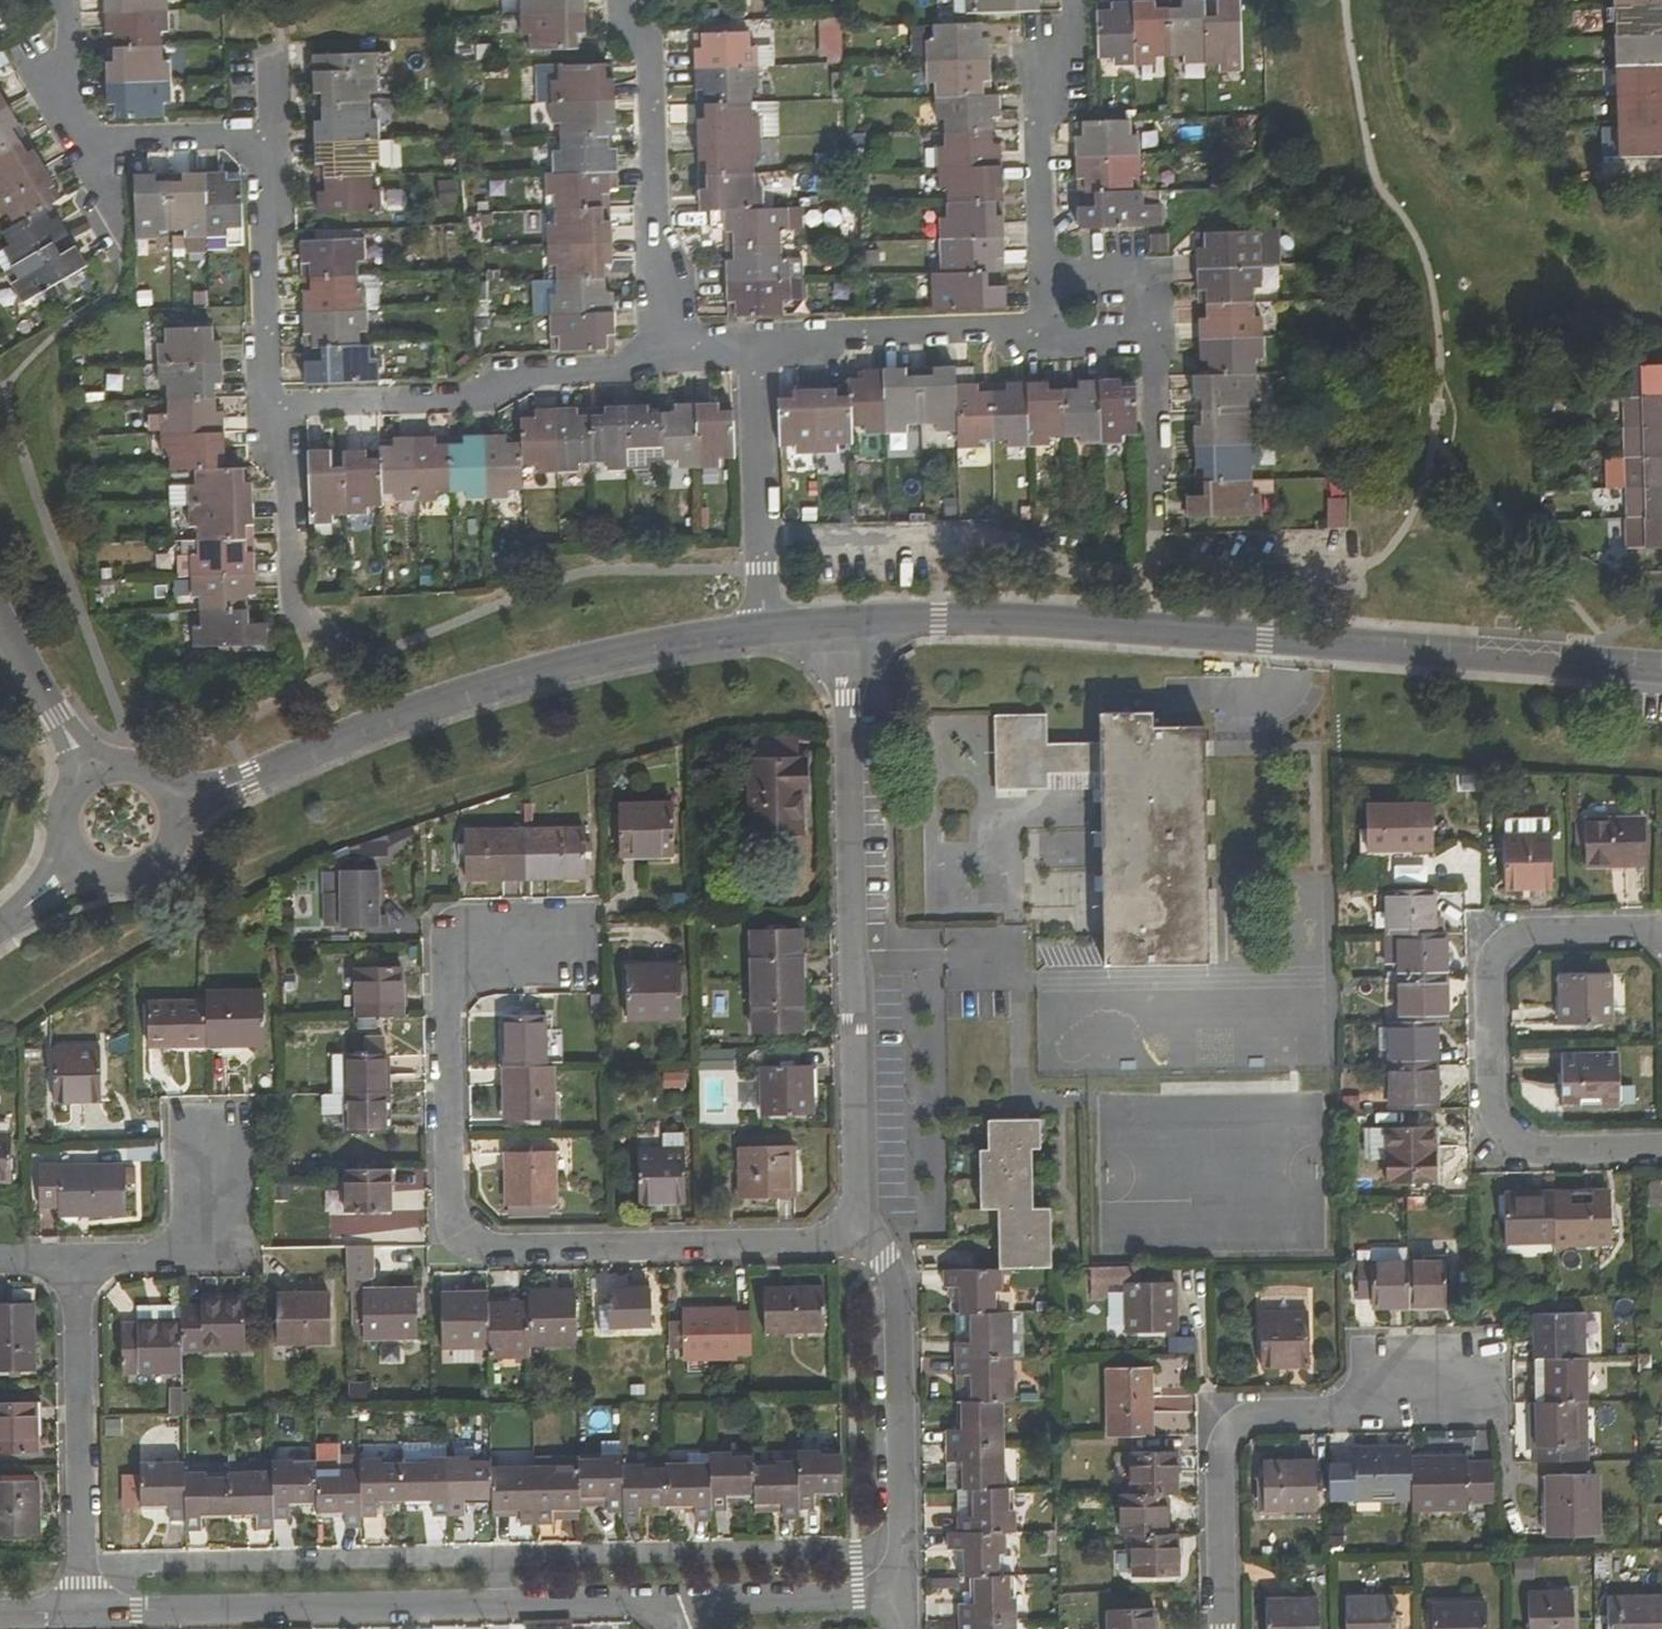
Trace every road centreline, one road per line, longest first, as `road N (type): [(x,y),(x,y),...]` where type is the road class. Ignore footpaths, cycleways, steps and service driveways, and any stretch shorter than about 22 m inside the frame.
road 1 (residential): [(1661,670),(1157,632),(941,623),(850,628)]
road 2 (residential): [(860,1238),(470,1244),(452,1198),(446,986),(453,965),(472,950),(548,939)]
road 3 (residential): [(860,1238),(850,628)]
road 4 (residential): [(764,635),(542,675),(182,807)]
road 5 (residential): [(685,1599),(84,1610)]
road 6 (residential): [(1661,1149),(1530,1155),(1496,1118),(1487,970),(1542,932),(1661,933)]
road 7 (residential): [(1444,1385),(1370,1406),(1262,1411),(1226,1445),(1229,1628)]
road 8 (residential): [(266,405),(470,398),(504,382),(661,367)]
road 9 (residential): [(661,367),(652,74),(622,0)]
road 10 (residential): [(908,1595),(900,1286),(860,1238)]
road 11 (residential): [(84,1610),(77,1261)]
road 12 (residential): [(1048,343),(1042,121),(1068,45),(1074,0)]
road 13 (residential): [(752,339),(993,328),(1048,343)]
road 14 (residential): [(764,635),(752,339)]
road 15 (residential): [(269,126),(266,405)]
road 16 (residential): [(908,1595),(685,1599)]
road 17 (residential): [(266,405),(287,467),(294,619)]
road 18 (residential): [(269,126),(74,134)]
road 19 (residential): [(77,1261),(154,1255),(191,1239),(217,1177)]
road 20 (residential): [(1151,340),(1155,511)]
road 21 (residential): [(82,772),(0,625)]
road 22 (residential): [(80,868),(115,883),(155,873),(177,849),(182,807)]
road 23 (residential): [(74,134),(59,0)]
road 24 (residential): [(74,134),(121,256)]
road 25 (residential): [(182,807),(174,787),(140,761),(120,758),(82,772)]

